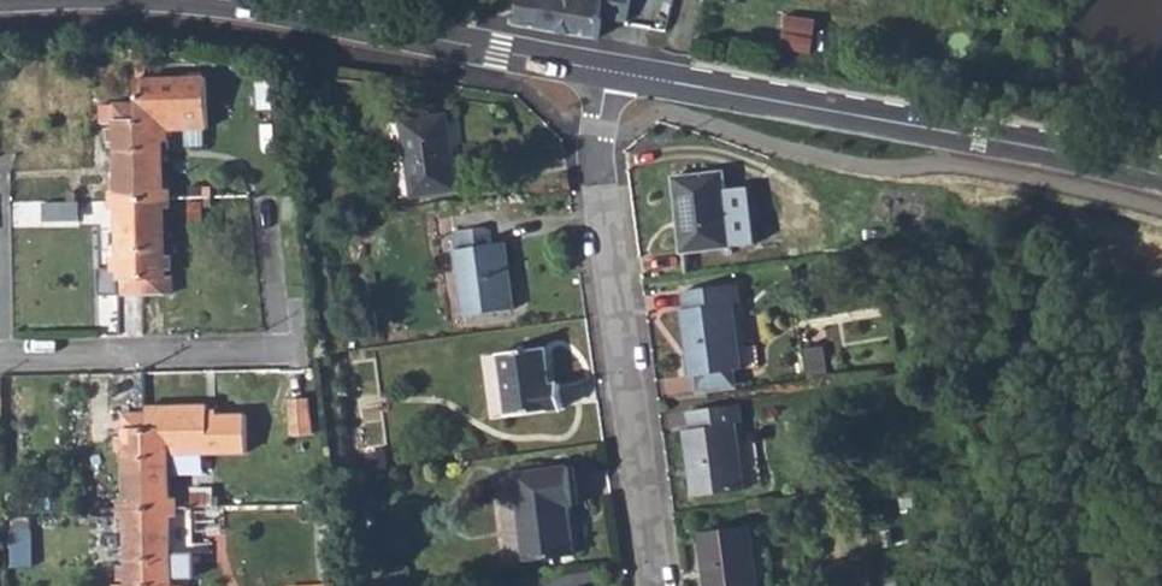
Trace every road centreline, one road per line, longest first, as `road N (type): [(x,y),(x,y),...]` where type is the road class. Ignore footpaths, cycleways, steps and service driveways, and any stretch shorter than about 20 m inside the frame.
road 1 (tertiary): [(0,2),(149,3),(257,15),(588,70)]
road 2 (tertiary): [(588,70),(1035,148),(1161,178)]
road 3 (residential): [(655,585),(588,70)]
road 4 (residential): [(0,363),(293,355)]

